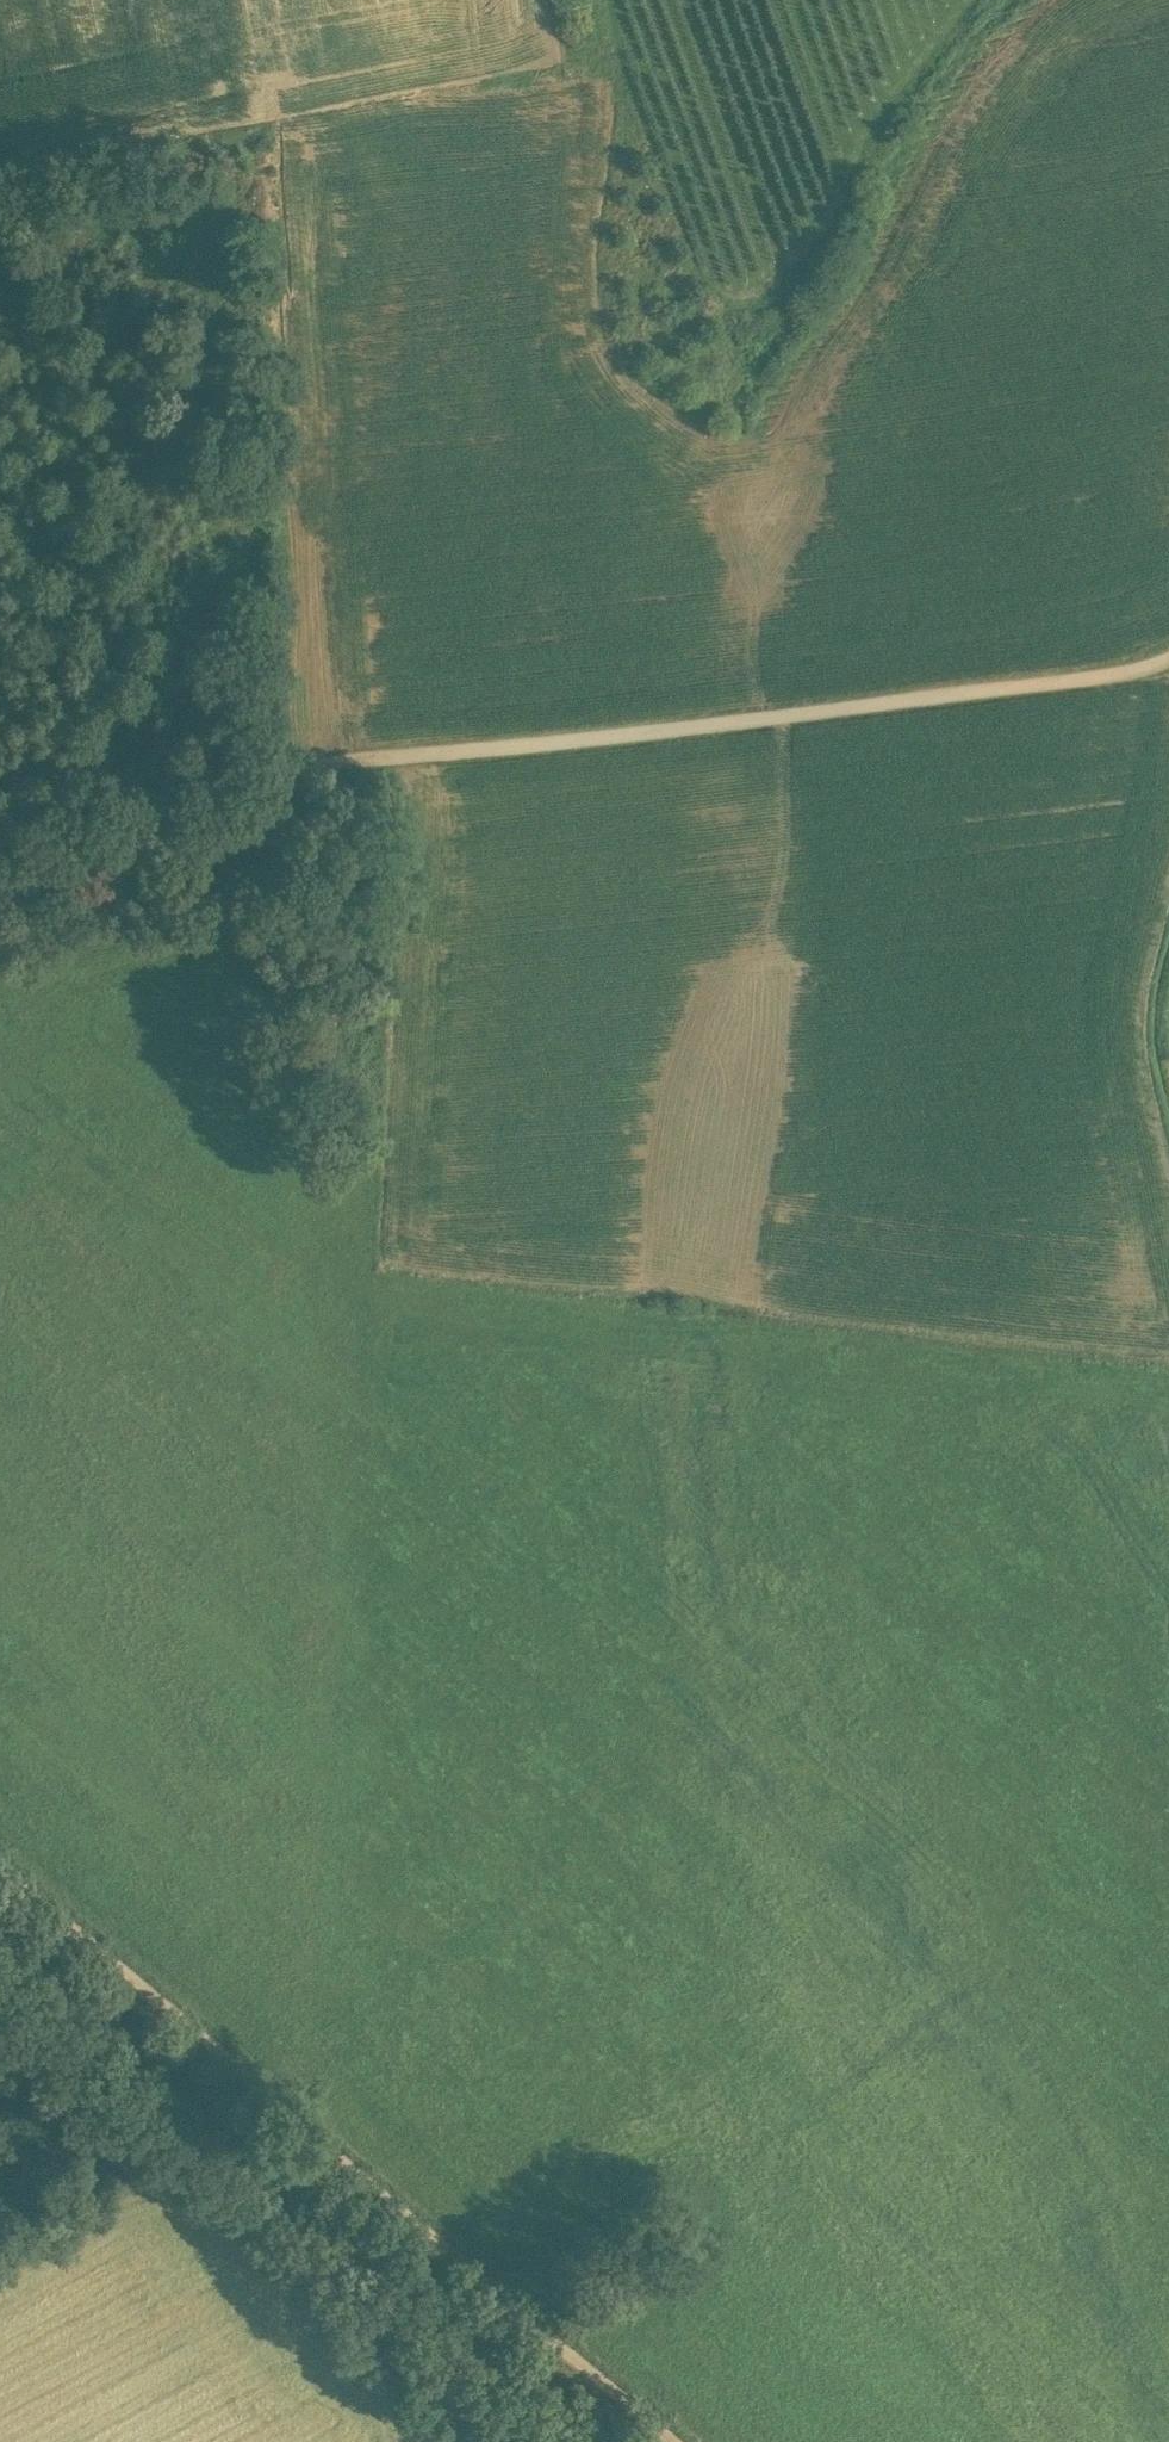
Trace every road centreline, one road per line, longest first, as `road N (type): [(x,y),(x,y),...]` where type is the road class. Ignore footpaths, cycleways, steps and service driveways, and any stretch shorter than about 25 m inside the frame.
road 1 (track): [(0,827),(276,772),(1168,662)]
road 2 (track): [(0,1850),(705,2441)]

